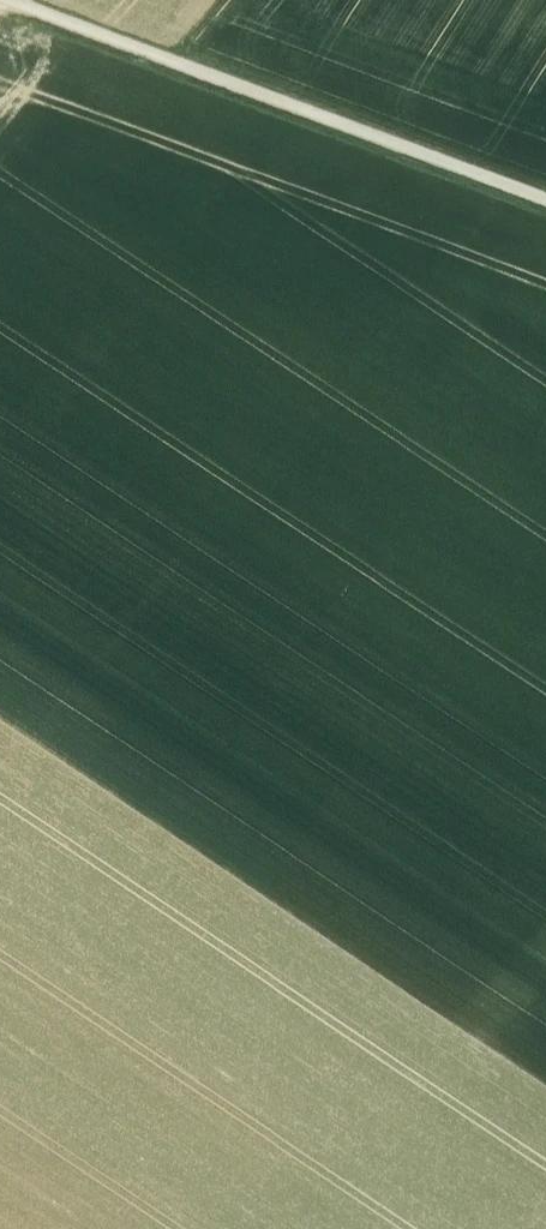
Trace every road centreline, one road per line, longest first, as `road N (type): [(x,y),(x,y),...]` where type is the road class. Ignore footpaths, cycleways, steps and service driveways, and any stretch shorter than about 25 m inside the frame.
road 1 (track): [(545,197),(16,0)]

